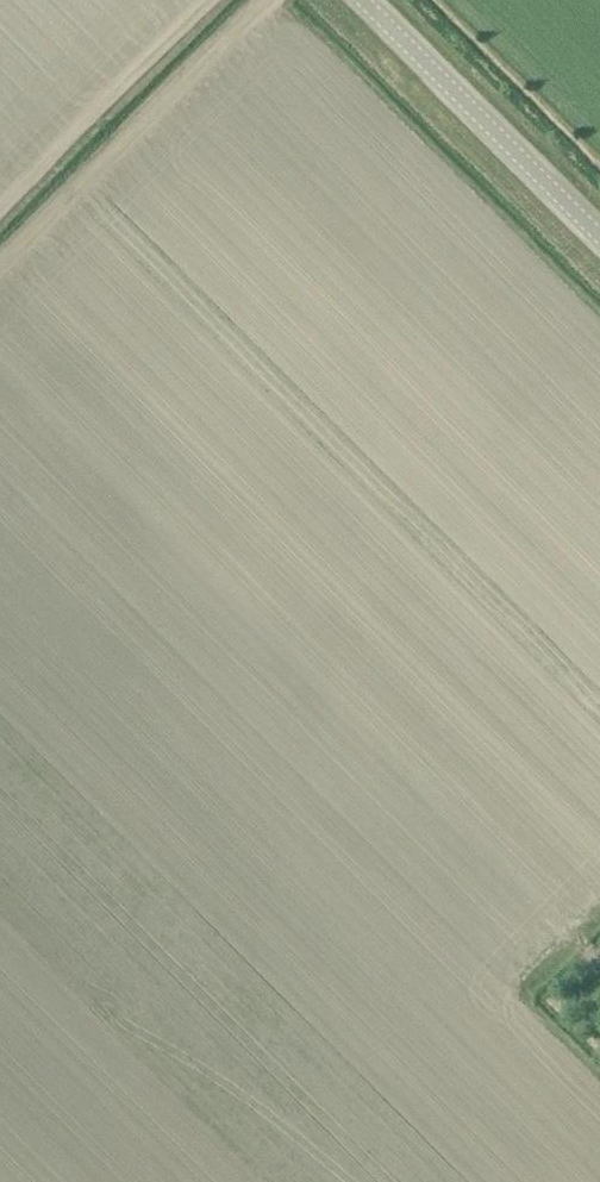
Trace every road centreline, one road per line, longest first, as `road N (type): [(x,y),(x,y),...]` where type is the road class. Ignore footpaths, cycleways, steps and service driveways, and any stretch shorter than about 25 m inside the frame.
road 1 (tertiary): [(599,237),(361,0)]

